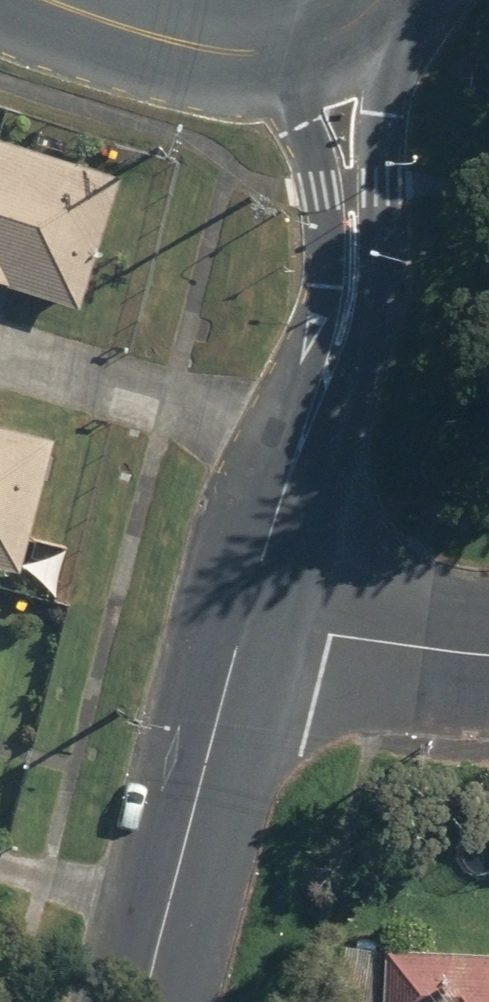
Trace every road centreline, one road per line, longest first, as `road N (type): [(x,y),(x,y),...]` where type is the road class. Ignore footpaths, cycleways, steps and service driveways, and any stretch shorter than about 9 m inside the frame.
road 1 (tertiary): [(364,22),(376,60),(386,186),(382,297),(350,395),(294,455)]
road 2 (tertiary): [(294,455),(303,378),(330,281),(331,190),(298,52)]
road 3 (tertiary): [(145,1001),(246,615)]
road 4 (primary): [(298,52),(216,57),(37,0)]
road 5 (residential): [(246,615),(488,655)]
road 6 (tertiary): [(246,615),(294,455)]

